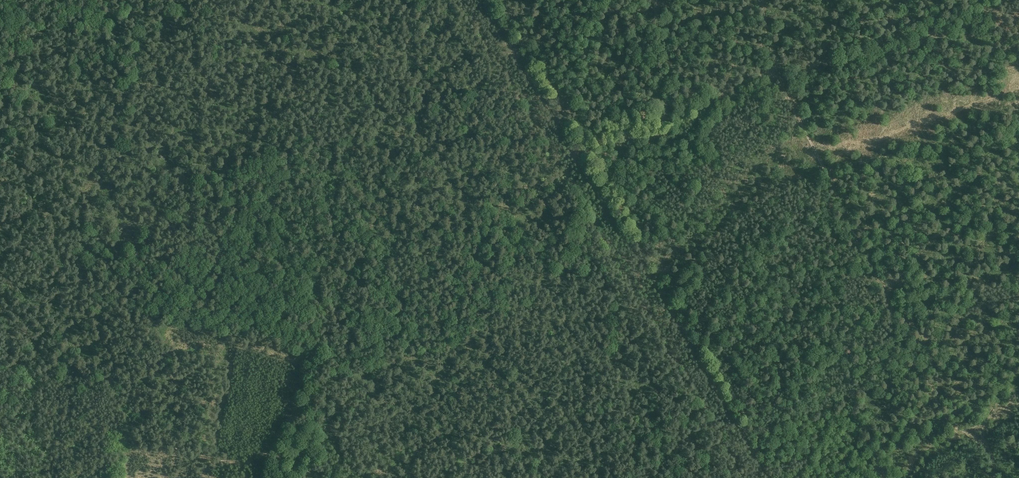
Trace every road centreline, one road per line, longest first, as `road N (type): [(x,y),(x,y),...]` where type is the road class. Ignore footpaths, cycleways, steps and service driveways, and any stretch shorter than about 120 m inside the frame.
road 1 (track): [(482,0),(766,477)]
road 2 (track): [(763,0),(782,86),(948,417),(985,444),(993,477)]

